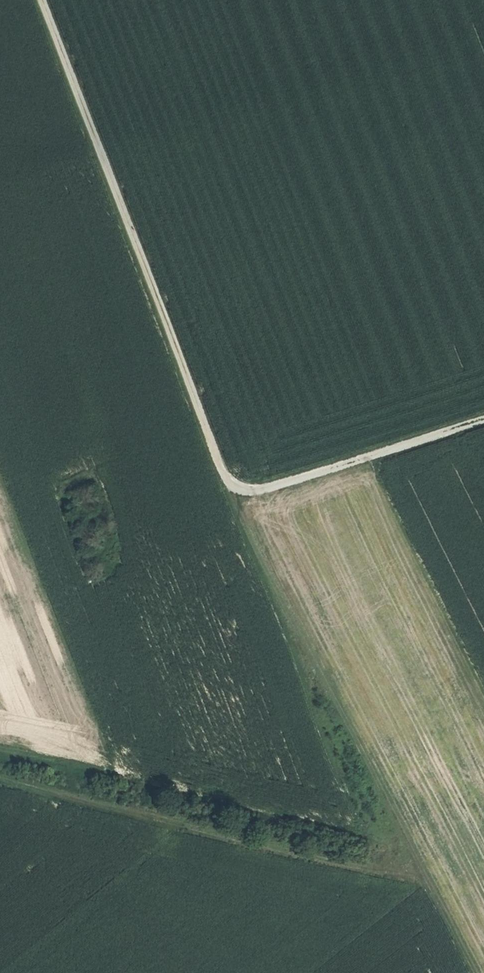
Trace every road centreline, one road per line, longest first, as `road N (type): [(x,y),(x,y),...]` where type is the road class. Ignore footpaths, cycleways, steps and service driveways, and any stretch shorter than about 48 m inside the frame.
road 1 (track): [(483,419),(261,490),(231,483),(254,544),(431,879)]
road 2 (unclassified): [(42,0),(231,483)]
road 3 (track): [(431,879),(79,797),(0,767)]

